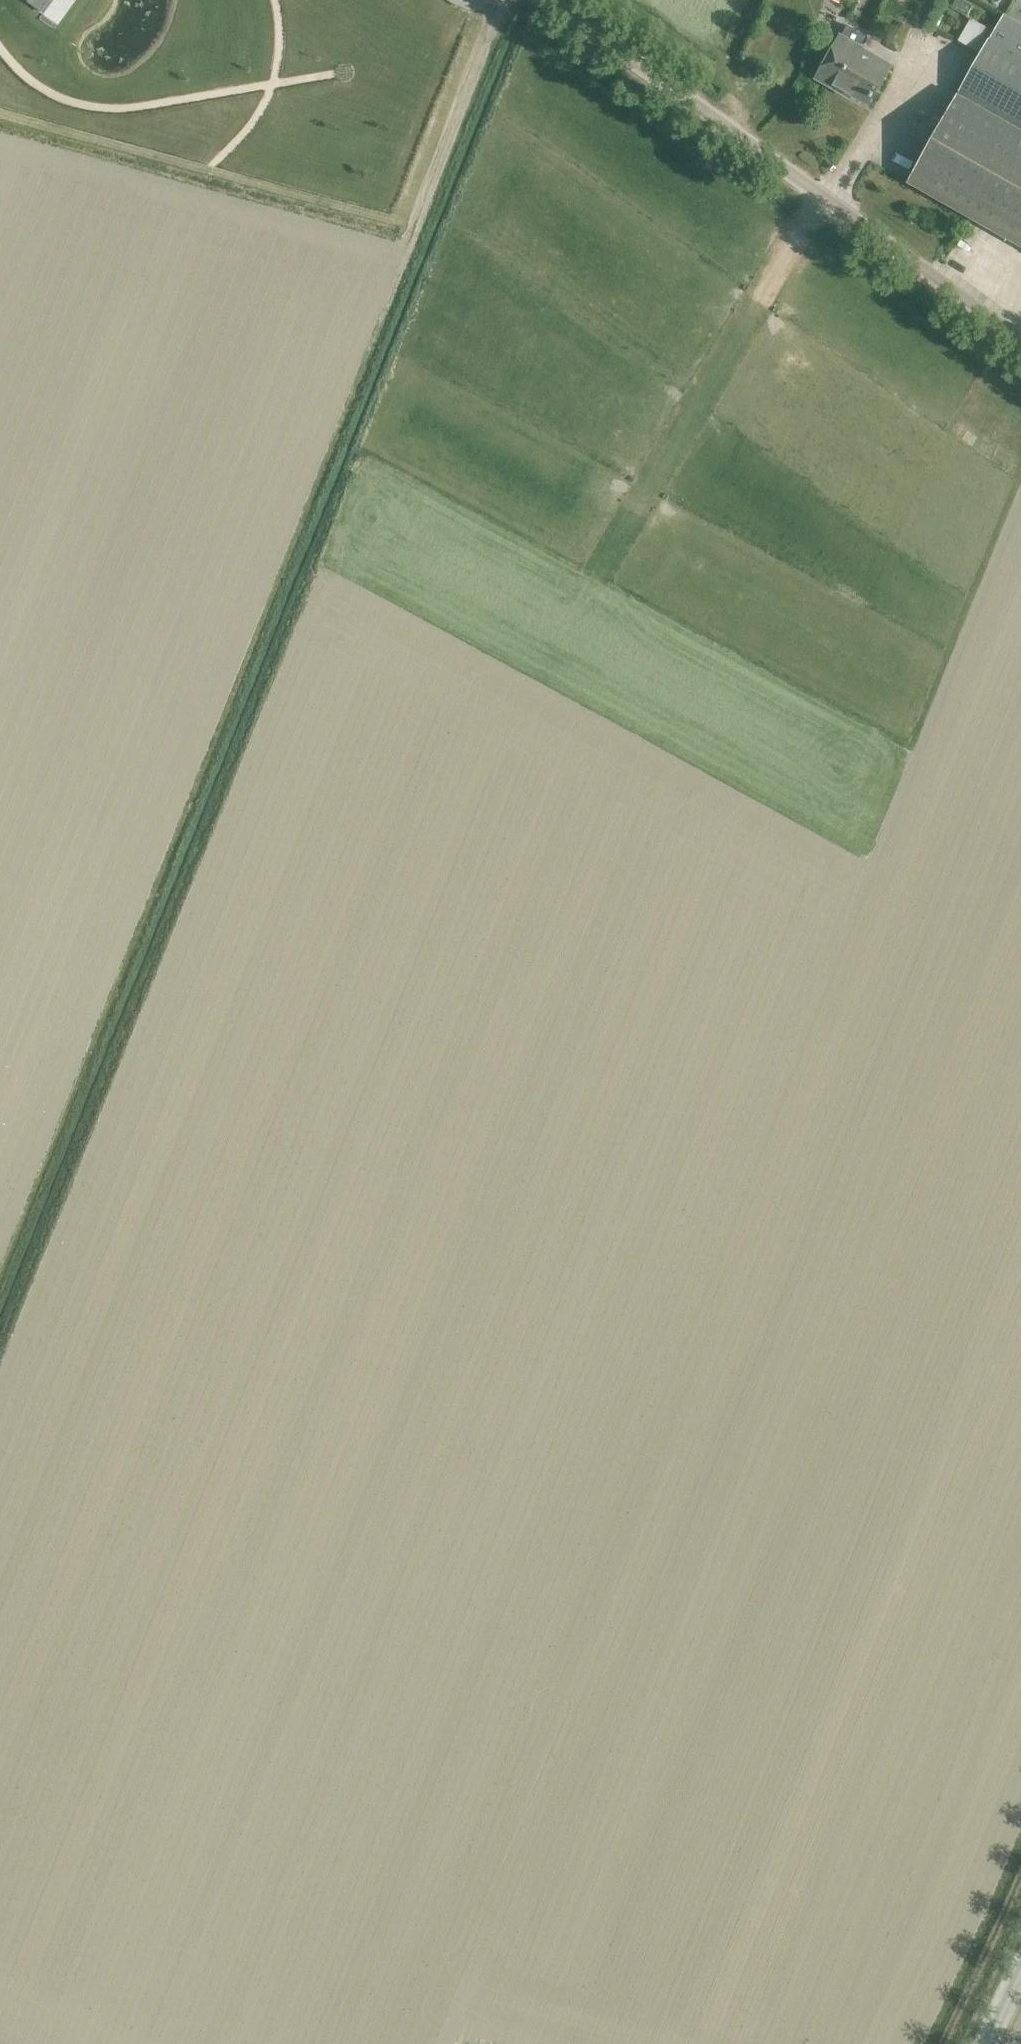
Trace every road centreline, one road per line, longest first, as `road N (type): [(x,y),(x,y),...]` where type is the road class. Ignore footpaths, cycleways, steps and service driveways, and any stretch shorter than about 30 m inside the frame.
road 1 (unclassified): [(1020,338),(553,0)]

